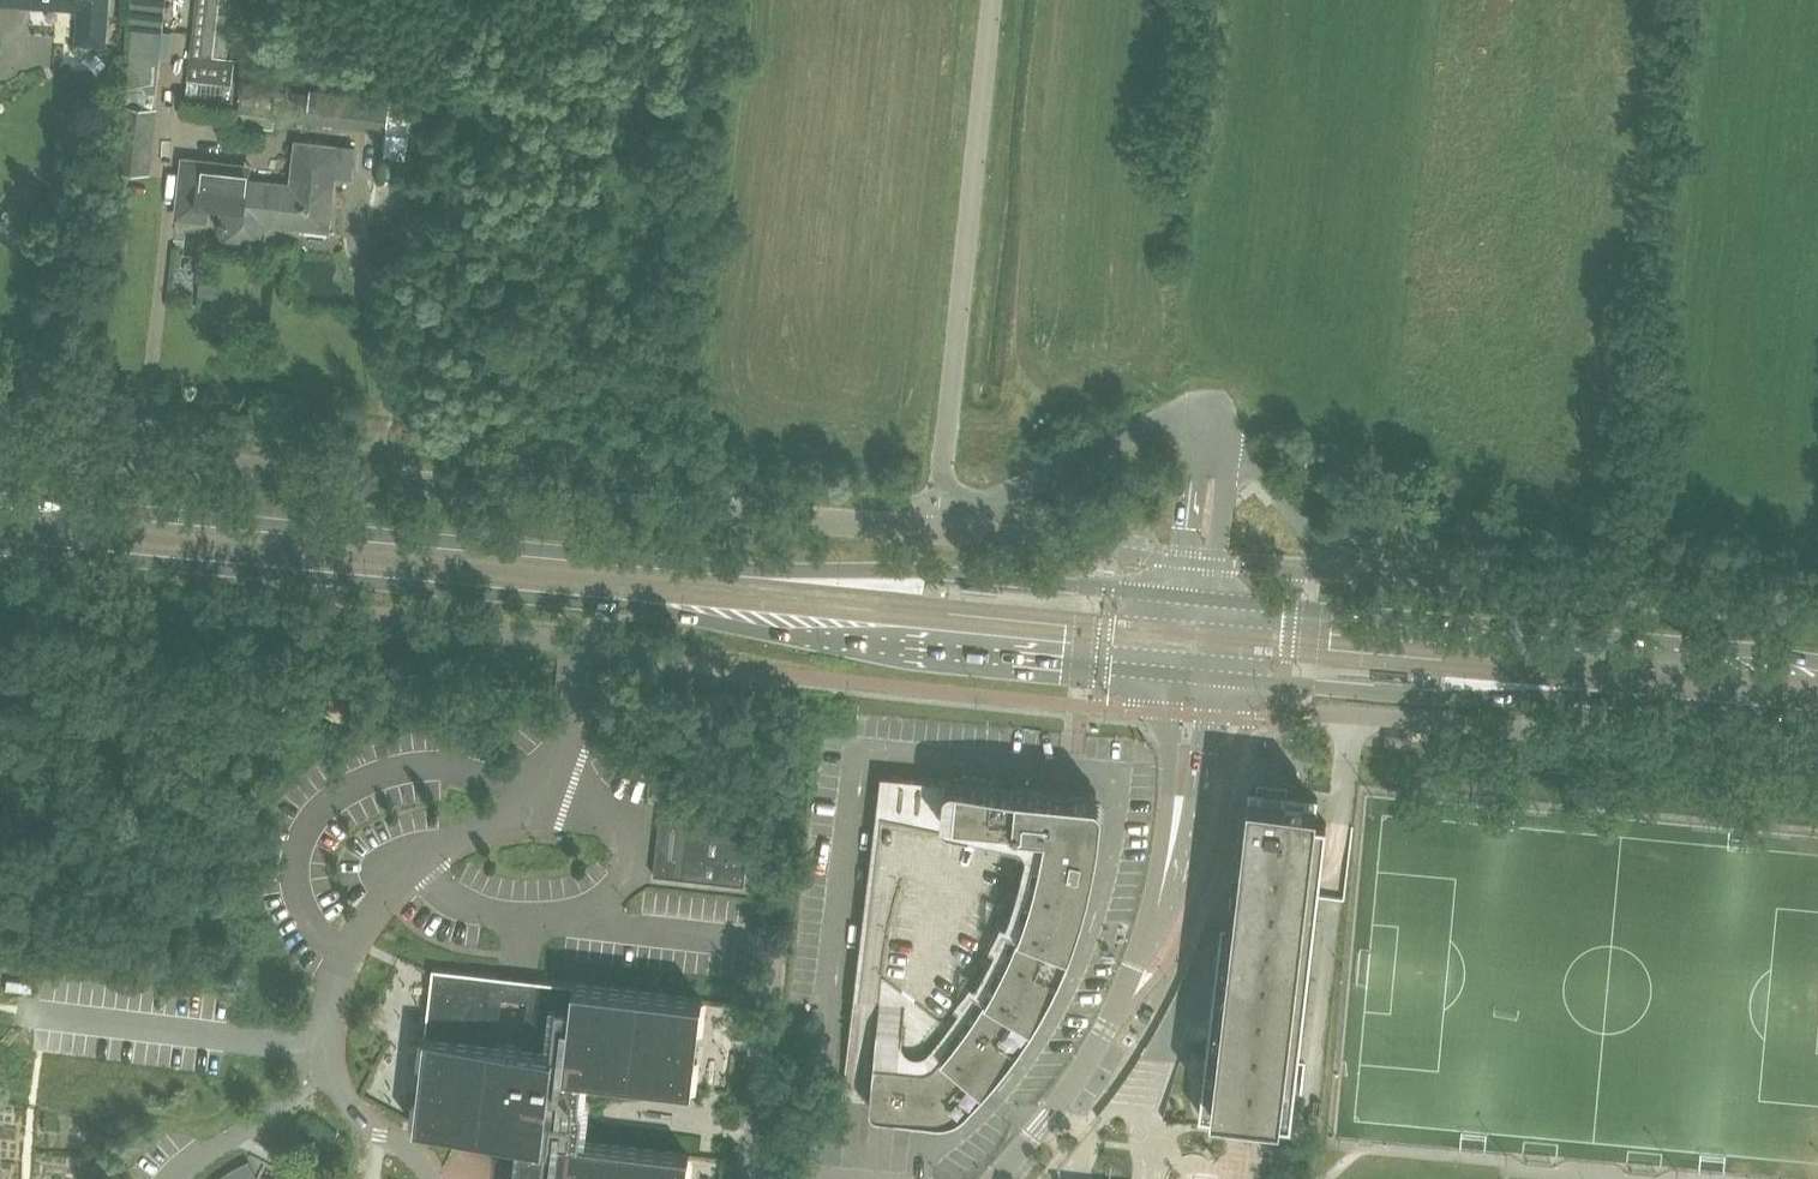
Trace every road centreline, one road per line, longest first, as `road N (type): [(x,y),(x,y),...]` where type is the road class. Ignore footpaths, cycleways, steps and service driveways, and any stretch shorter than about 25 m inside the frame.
road 1 (secondary): [(1199,599),(949,573),(718,567),(0,500)]
road 2 (secondary): [(0,548),(643,608),(839,642),(1193,675)]
road 3 (unclassified): [(938,529),(0,446)]
road 4 (unclassified): [(1032,176),(1080,139),(1817,208)]
road 5 (unclassified): [(0,587),(643,646)]
road 6 (secondary): [(1193,675),(1817,719)]
road 7 (secondary): [(1817,662),(1703,641),(1199,599)]
road 8 (unclassified): [(997,1178),(1089,1058),(1140,957),(1170,858),(1193,675)]
road 9 (unclassified): [(1320,715),(1817,756)]
road 10 (unclassified): [(1817,611),(1361,572)]
road 11 (unclassified): [(1215,430),(1180,329),(1032,176)]
road 12 (unclassified): [(1215,430),(1147,428),(938,529)]
road 13 (unclassified): [(1215,430),(1249,459),(1298,522),(1361,572)]
road 14 (unclassified): [(1032,176),(987,62),(993,0)]
road 15 (unclassified): [(1113,550),(938,529)]
road 16 (unclassified): [(1199,599),(1215,430)]

